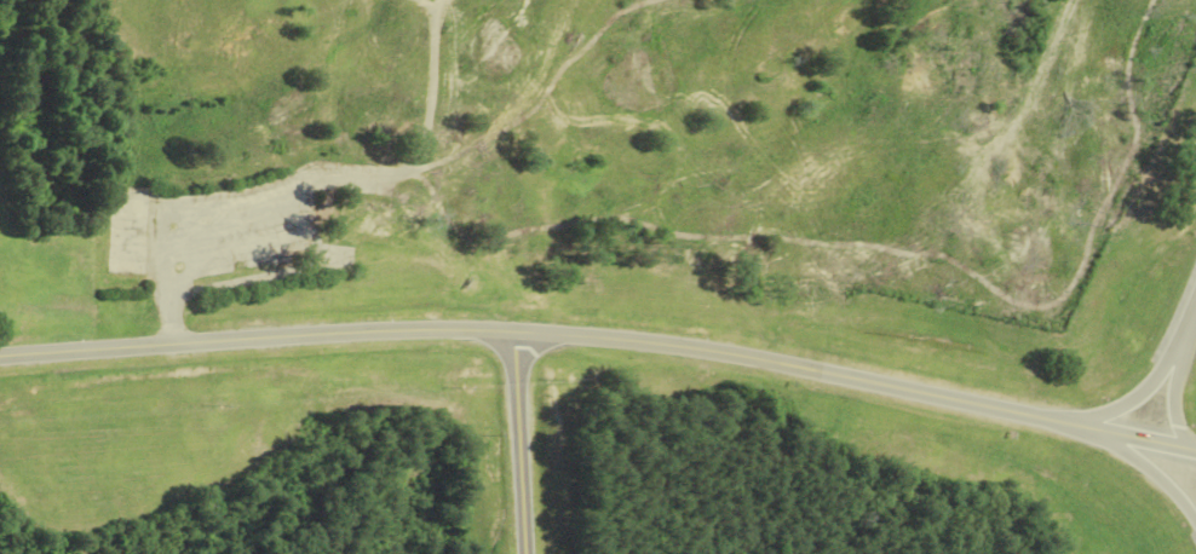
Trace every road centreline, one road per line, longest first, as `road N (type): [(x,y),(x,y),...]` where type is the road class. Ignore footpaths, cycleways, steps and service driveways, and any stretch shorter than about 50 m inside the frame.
road 1 (tertiary): [(1195,450),(728,353),(610,339),(374,330),(0,357)]
road 2 (residential): [(514,331),(529,553)]
road 3 (motorway): [(1079,426),(1145,464),(1195,517)]
road 4 (motorway): [(1185,337),(1139,398),(1079,426)]

